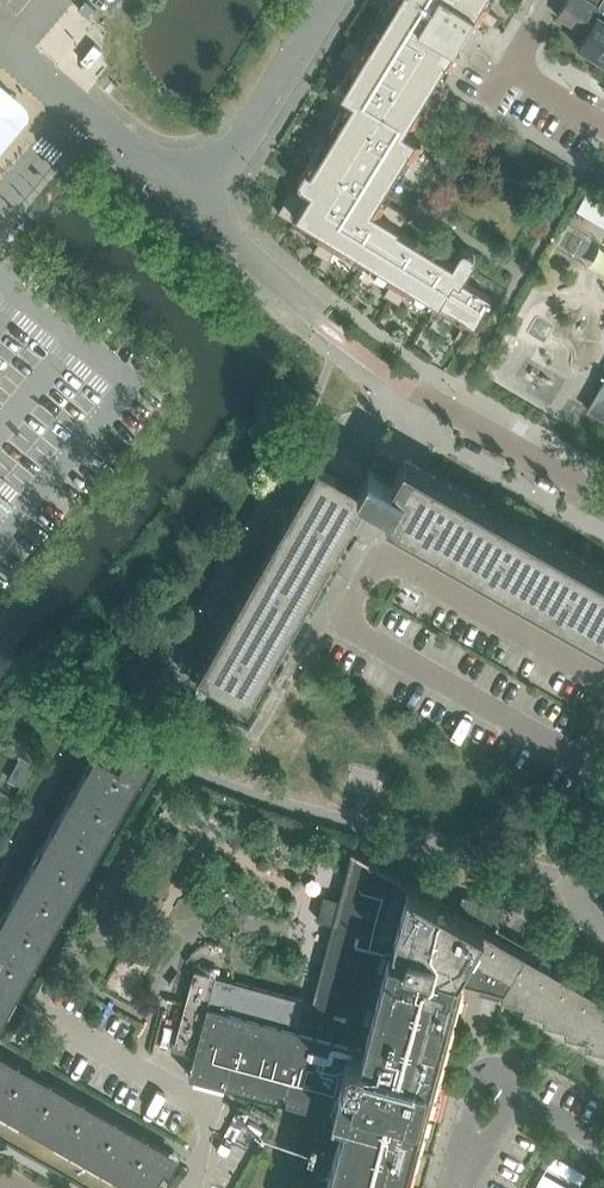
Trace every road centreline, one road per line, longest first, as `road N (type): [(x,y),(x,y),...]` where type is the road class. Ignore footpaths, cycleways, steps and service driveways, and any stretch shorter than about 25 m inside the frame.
road 1 (residential): [(197,182),(228,162),(328,0)]
road 2 (residential): [(603,499),(418,393)]
road 3 (residential): [(316,319),(216,242),(197,182)]
road 4 (residential): [(603,126),(514,70),(545,0)]
road 5 (residential): [(197,182),(173,178),(85,108)]
road 6 (residential): [(0,209),(85,108)]

